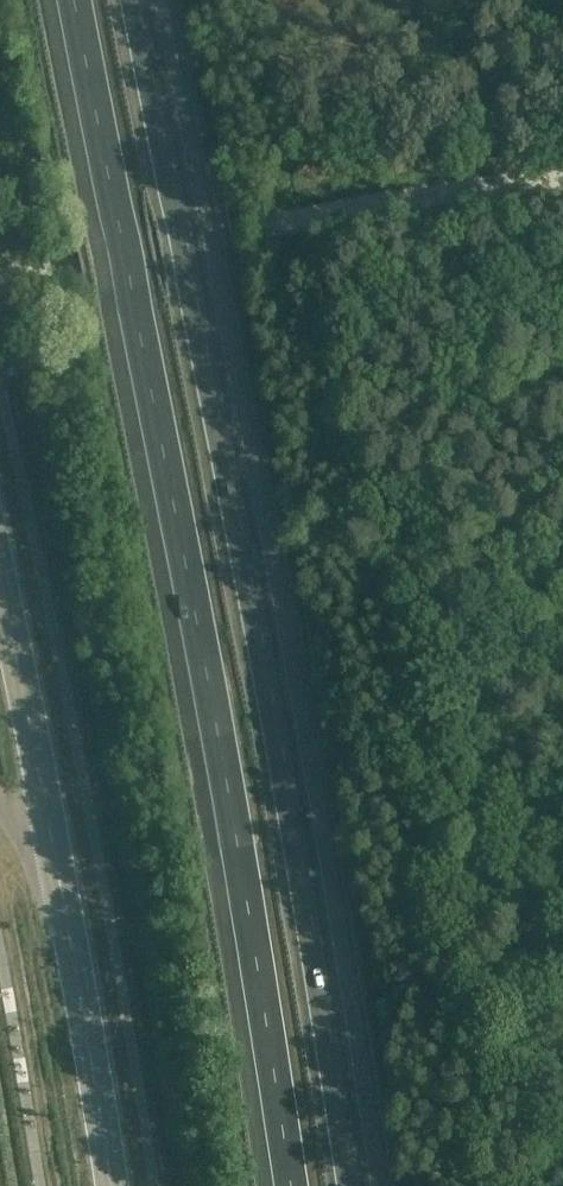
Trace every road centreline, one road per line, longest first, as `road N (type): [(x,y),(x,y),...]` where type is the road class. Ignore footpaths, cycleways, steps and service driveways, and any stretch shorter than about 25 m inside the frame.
road 1 (motorway): [(74,0),(196,613),(292,1185)]
road 2 (motorway): [(353,1185),(288,775),(138,0)]
road 3 (unclassified): [(0,278),(365,207),(562,178)]
road 4 (primary): [(110,1185),(56,863)]
road 5 (primary): [(56,863),(0,600)]

